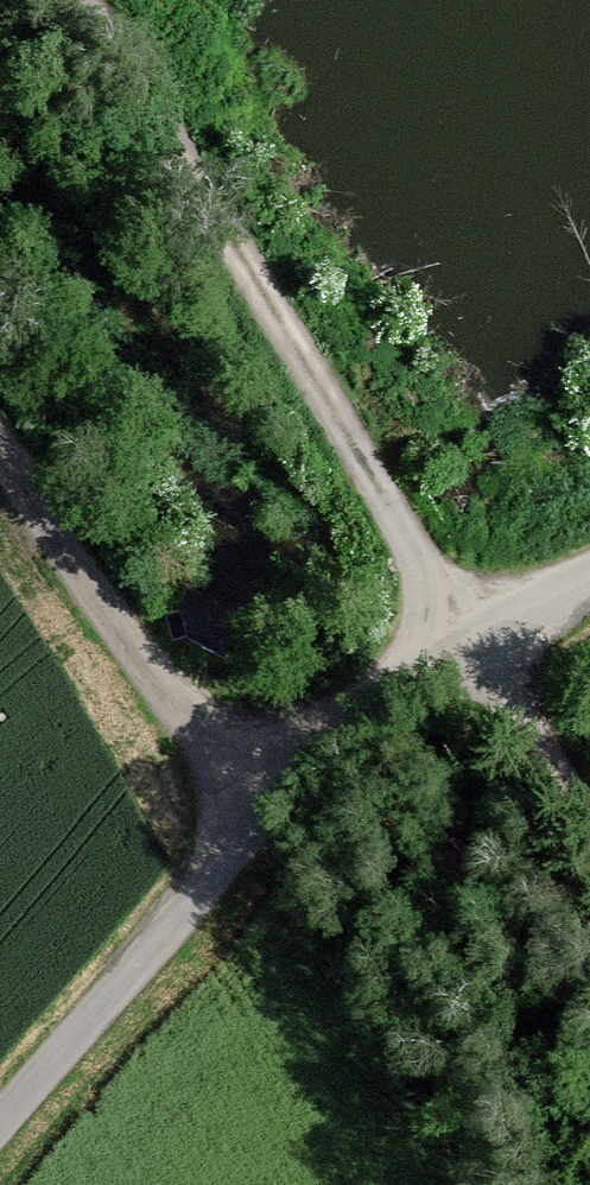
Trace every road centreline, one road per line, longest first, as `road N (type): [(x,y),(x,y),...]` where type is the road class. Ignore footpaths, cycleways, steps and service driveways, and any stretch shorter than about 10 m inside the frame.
road 1 (track): [(77,0),(589,805)]
road 2 (unclassified): [(0,1112),(251,825),(470,626),(589,577)]
road 3 (track): [(0,427),(251,825)]

